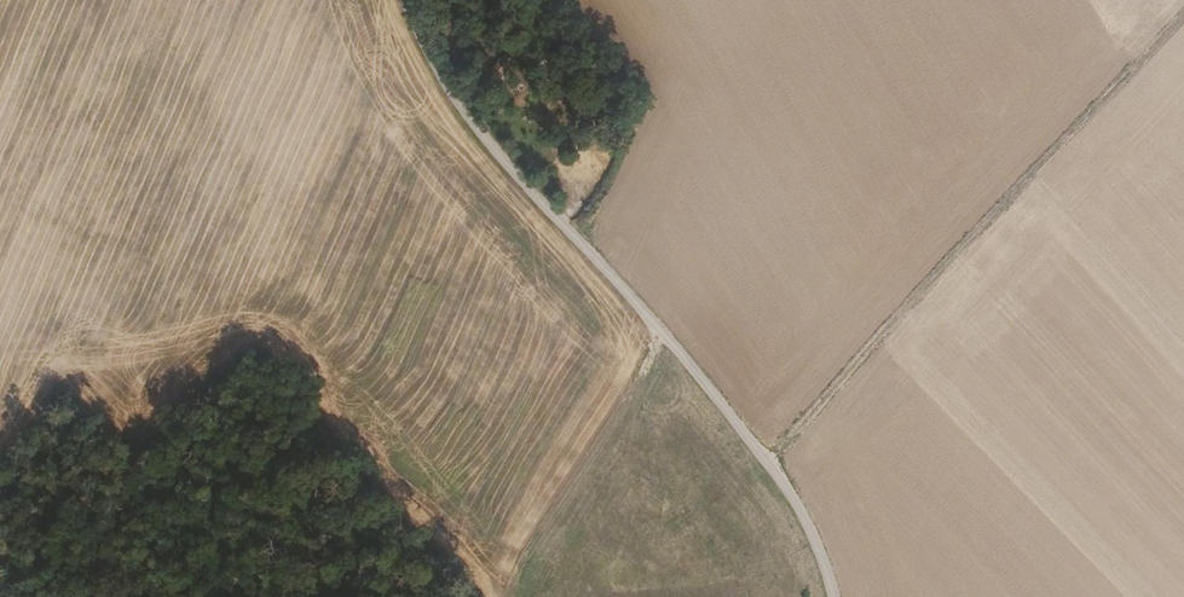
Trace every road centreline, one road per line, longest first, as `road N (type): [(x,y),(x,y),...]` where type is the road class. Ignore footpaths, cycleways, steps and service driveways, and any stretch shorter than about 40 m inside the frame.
road 1 (unclassified): [(827,596),(769,459),(486,147),(421,46),(403,0)]
road 2 (track): [(769,459),(1183,10)]
road 3 (track): [(489,596),(506,549),(647,326)]

